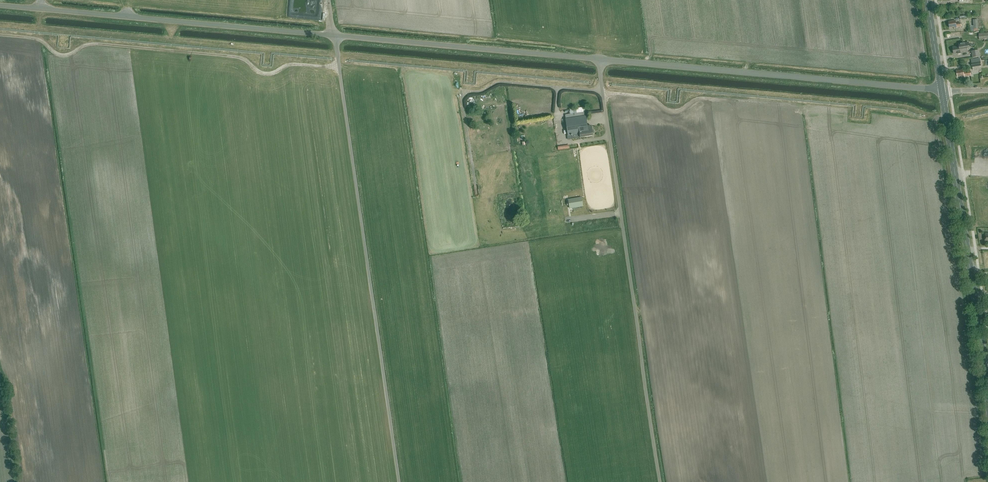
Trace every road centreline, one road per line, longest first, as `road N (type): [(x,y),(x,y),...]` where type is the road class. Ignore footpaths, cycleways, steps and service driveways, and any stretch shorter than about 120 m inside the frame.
road 1 (tertiary): [(942,91),(334,36)]
road 2 (unclassified): [(334,36),(400,481)]
road 3 (track): [(0,35),(36,39),(62,55),(93,44),(235,57),(265,74),(292,64),(339,66)]
road 4 (tertiary): [(334,36),(0,5)]
road 5 (secondary): [(987,398),(942,91)]
road 6 (track): [(714,99),(673,111),(649,97),(603,92)]

